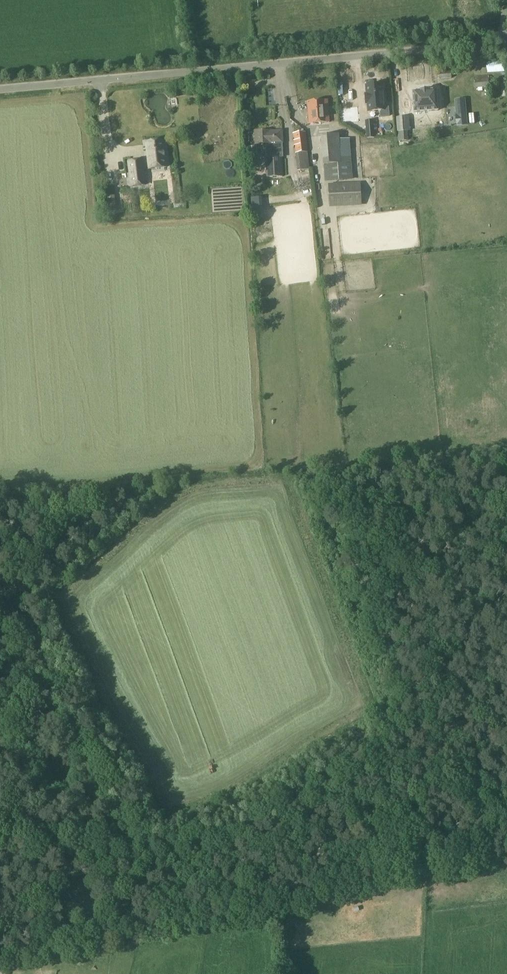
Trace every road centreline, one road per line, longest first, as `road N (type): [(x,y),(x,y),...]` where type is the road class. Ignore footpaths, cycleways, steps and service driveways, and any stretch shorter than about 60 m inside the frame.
road 1 (track): [(0,955),(506,850)]
road 2 (unclassified): [(0,89),(506,42)]

